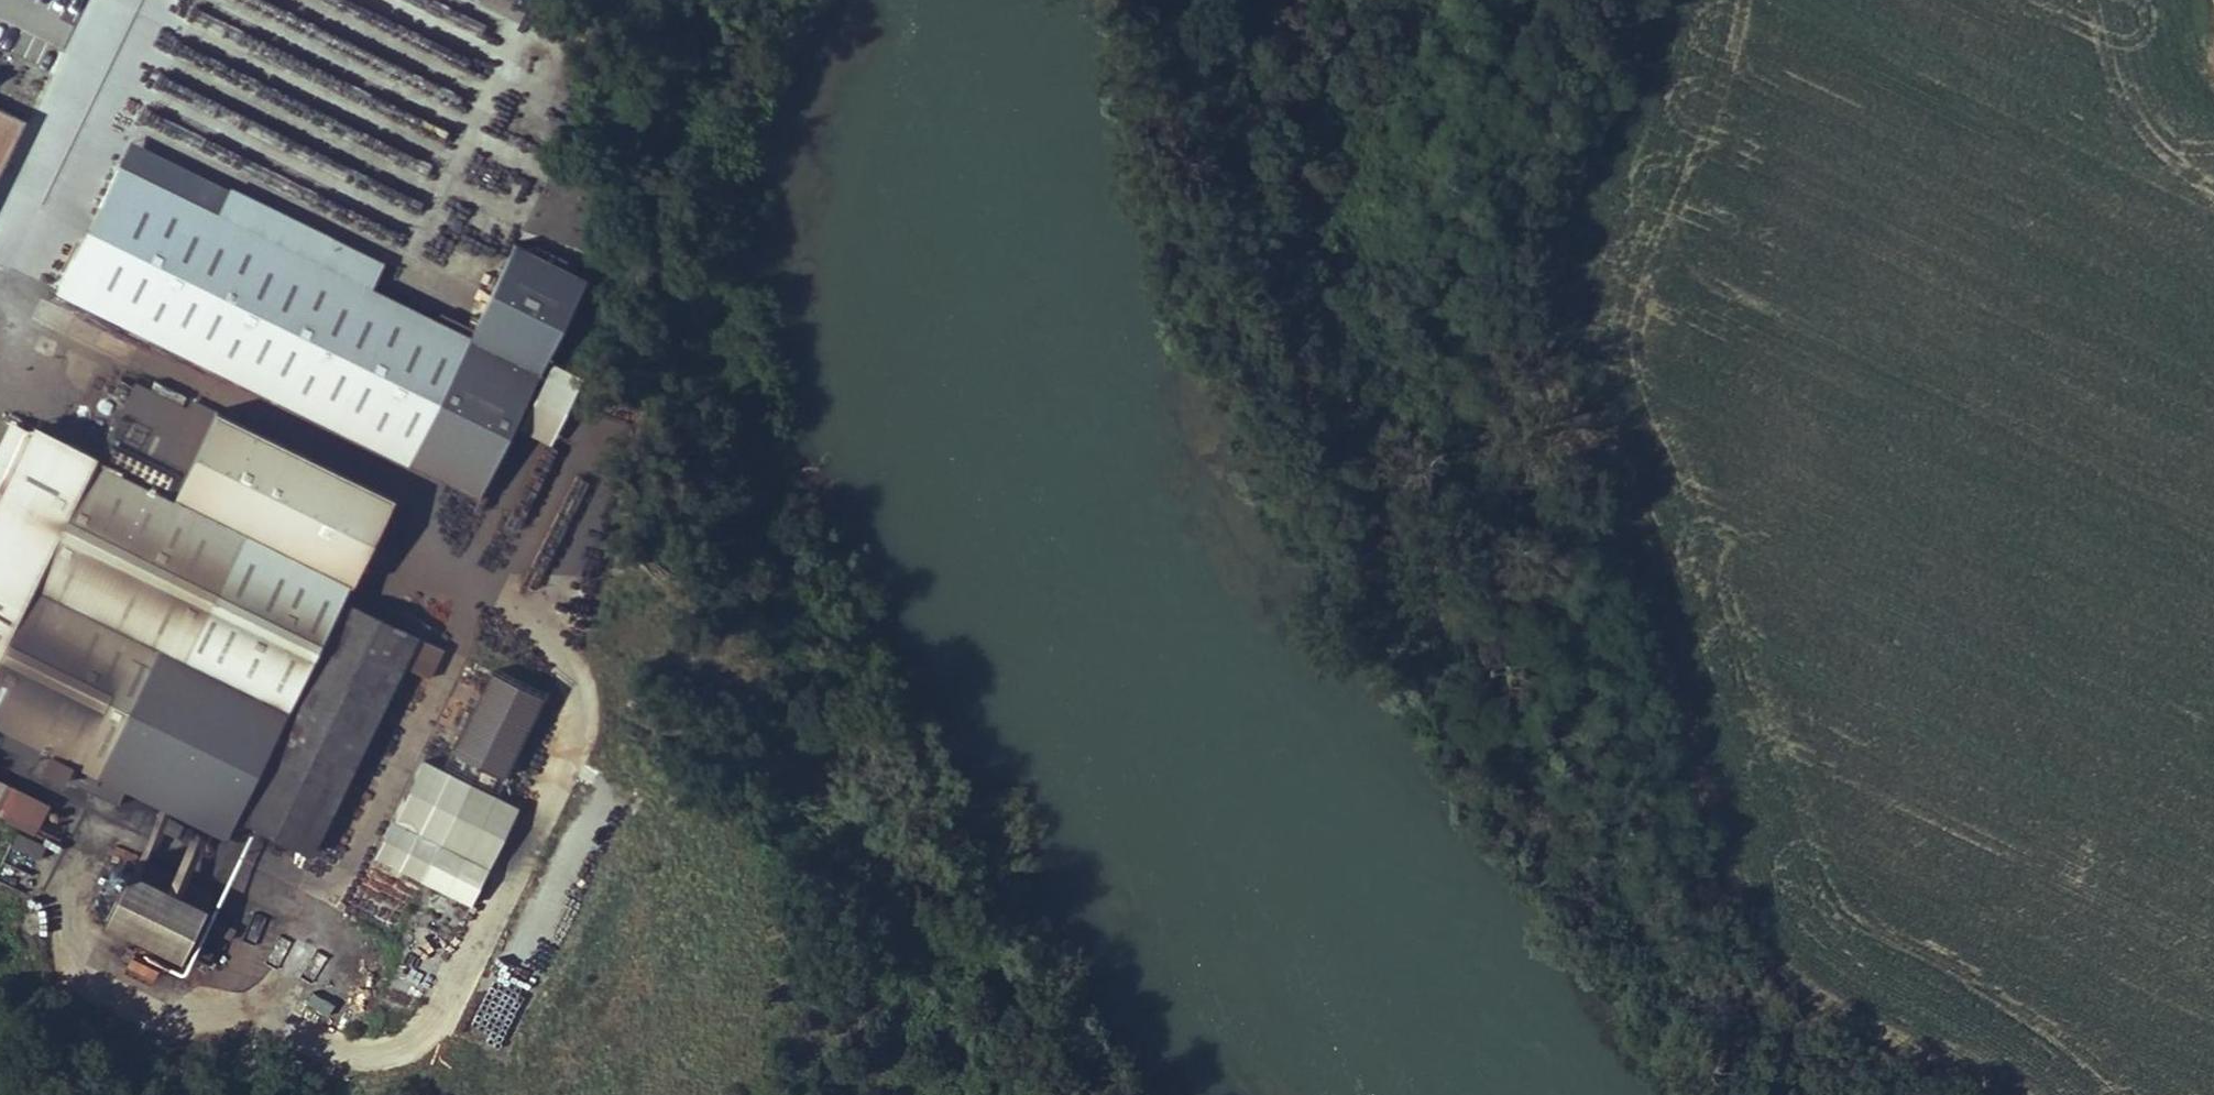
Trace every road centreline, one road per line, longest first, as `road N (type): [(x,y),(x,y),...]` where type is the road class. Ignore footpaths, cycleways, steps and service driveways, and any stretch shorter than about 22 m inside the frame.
road 1 (unclassified): [(0,290),(391,485)]

